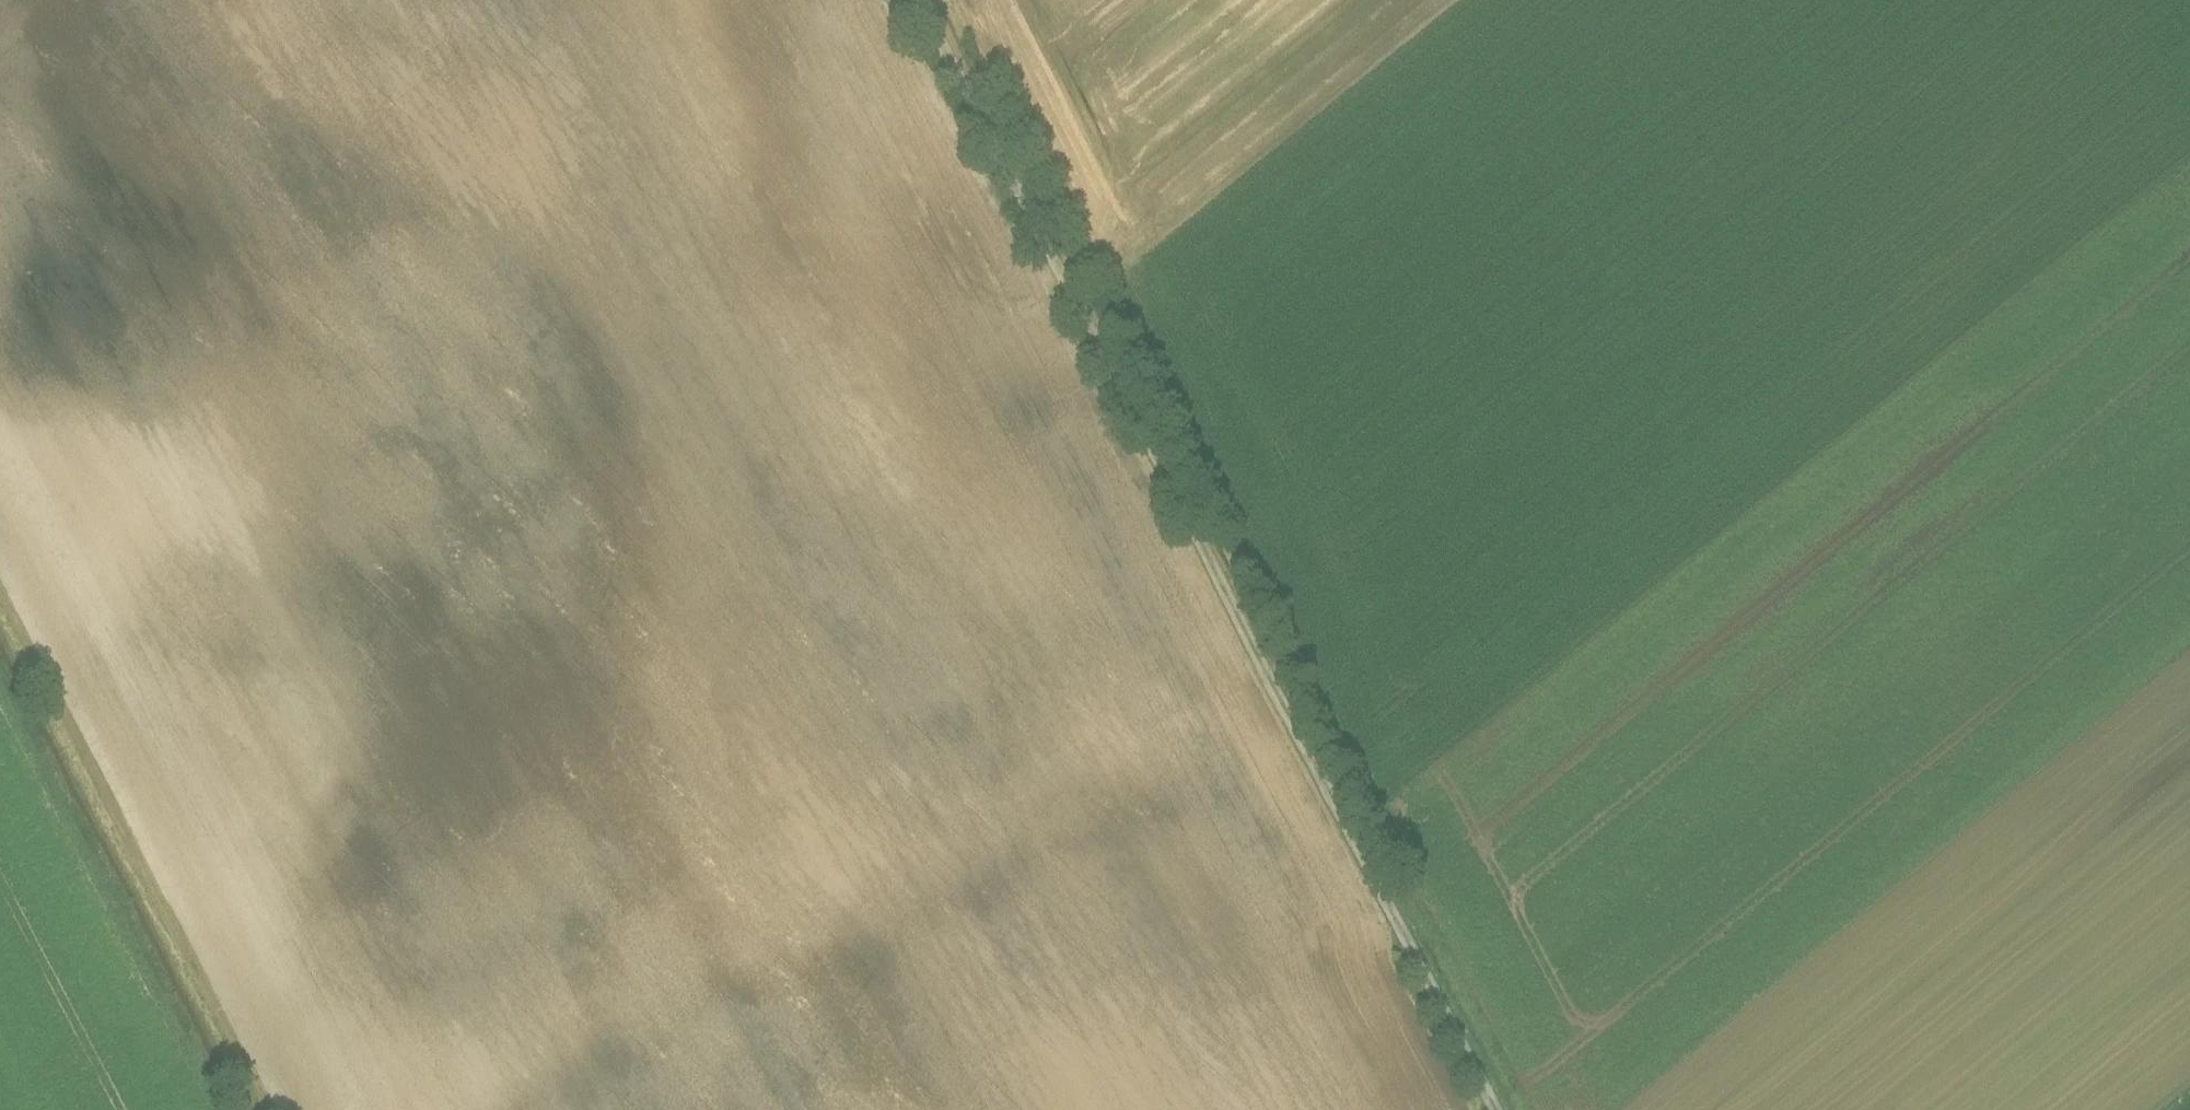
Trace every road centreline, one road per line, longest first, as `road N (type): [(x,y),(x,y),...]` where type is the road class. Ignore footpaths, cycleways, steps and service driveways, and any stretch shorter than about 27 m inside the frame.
road 1 (track): [(1492,1109),(918,0)]

